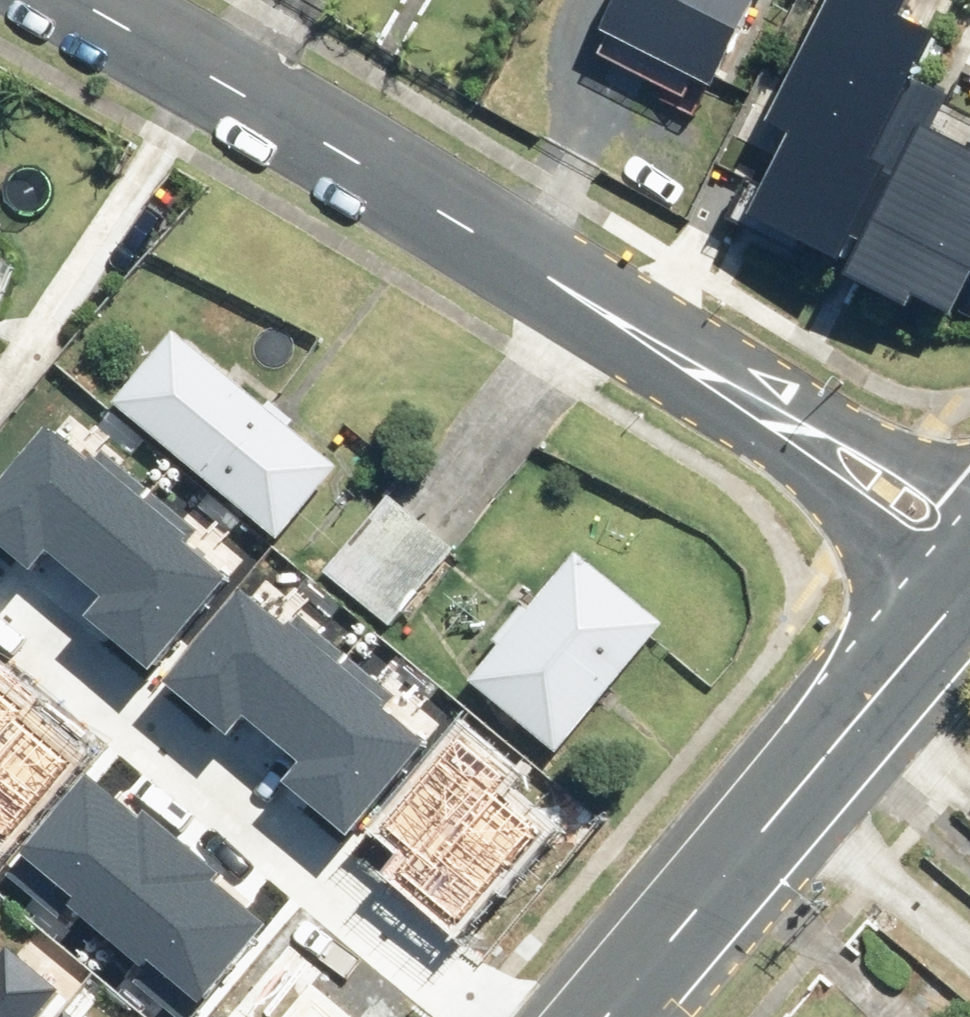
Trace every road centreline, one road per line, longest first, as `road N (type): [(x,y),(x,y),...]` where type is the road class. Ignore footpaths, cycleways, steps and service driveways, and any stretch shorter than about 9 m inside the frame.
road 1 (secondary): [(614,1016),(969,593)]
road 2 (residential): [(544,272),(69,0)]
road 3 (residential): [(969,586),(587,333),(544,272)]
road 4 (residential): [(544,272),(638,296),(969,498)]

